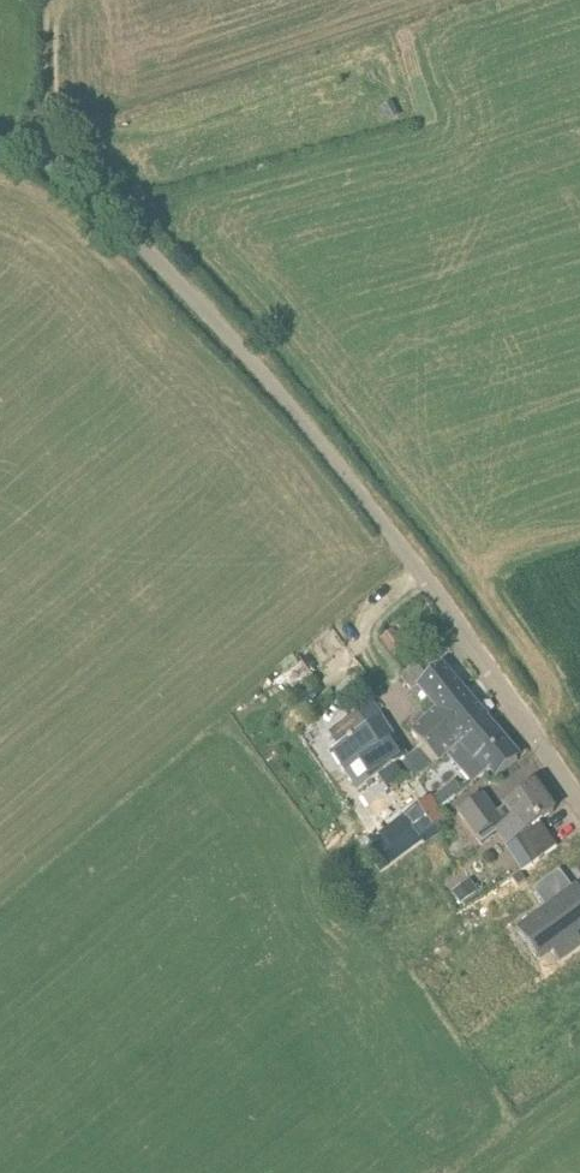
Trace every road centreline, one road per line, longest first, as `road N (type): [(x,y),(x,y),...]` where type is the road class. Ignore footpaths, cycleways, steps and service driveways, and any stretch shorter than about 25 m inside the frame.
road 1 (unclassified): [(579,803),(426,580),(260,369),(63,165),(0,144)]
road 2 (track): [(40,153),(46,124),(44,0)]

